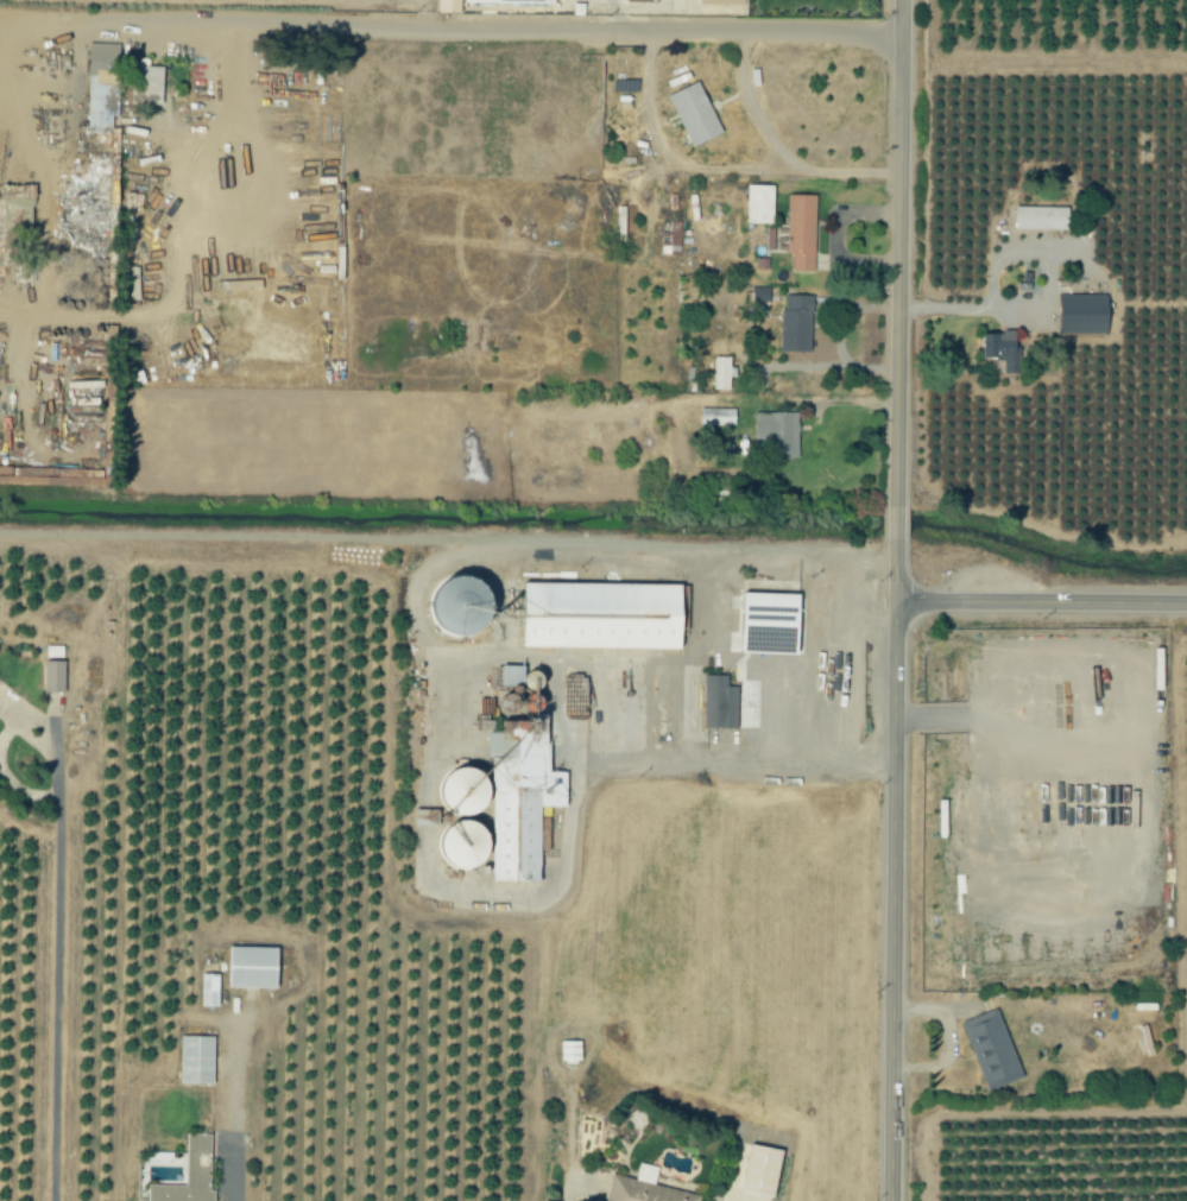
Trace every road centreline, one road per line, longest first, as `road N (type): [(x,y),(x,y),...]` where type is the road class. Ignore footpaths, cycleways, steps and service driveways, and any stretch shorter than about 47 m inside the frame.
road 1 (tertiary): [(901,1200),(904,548)]
road 2 (tertiary): [(907,506),(909,0)]
road 3 (tertiary): [(1186,604),(907,605)]

